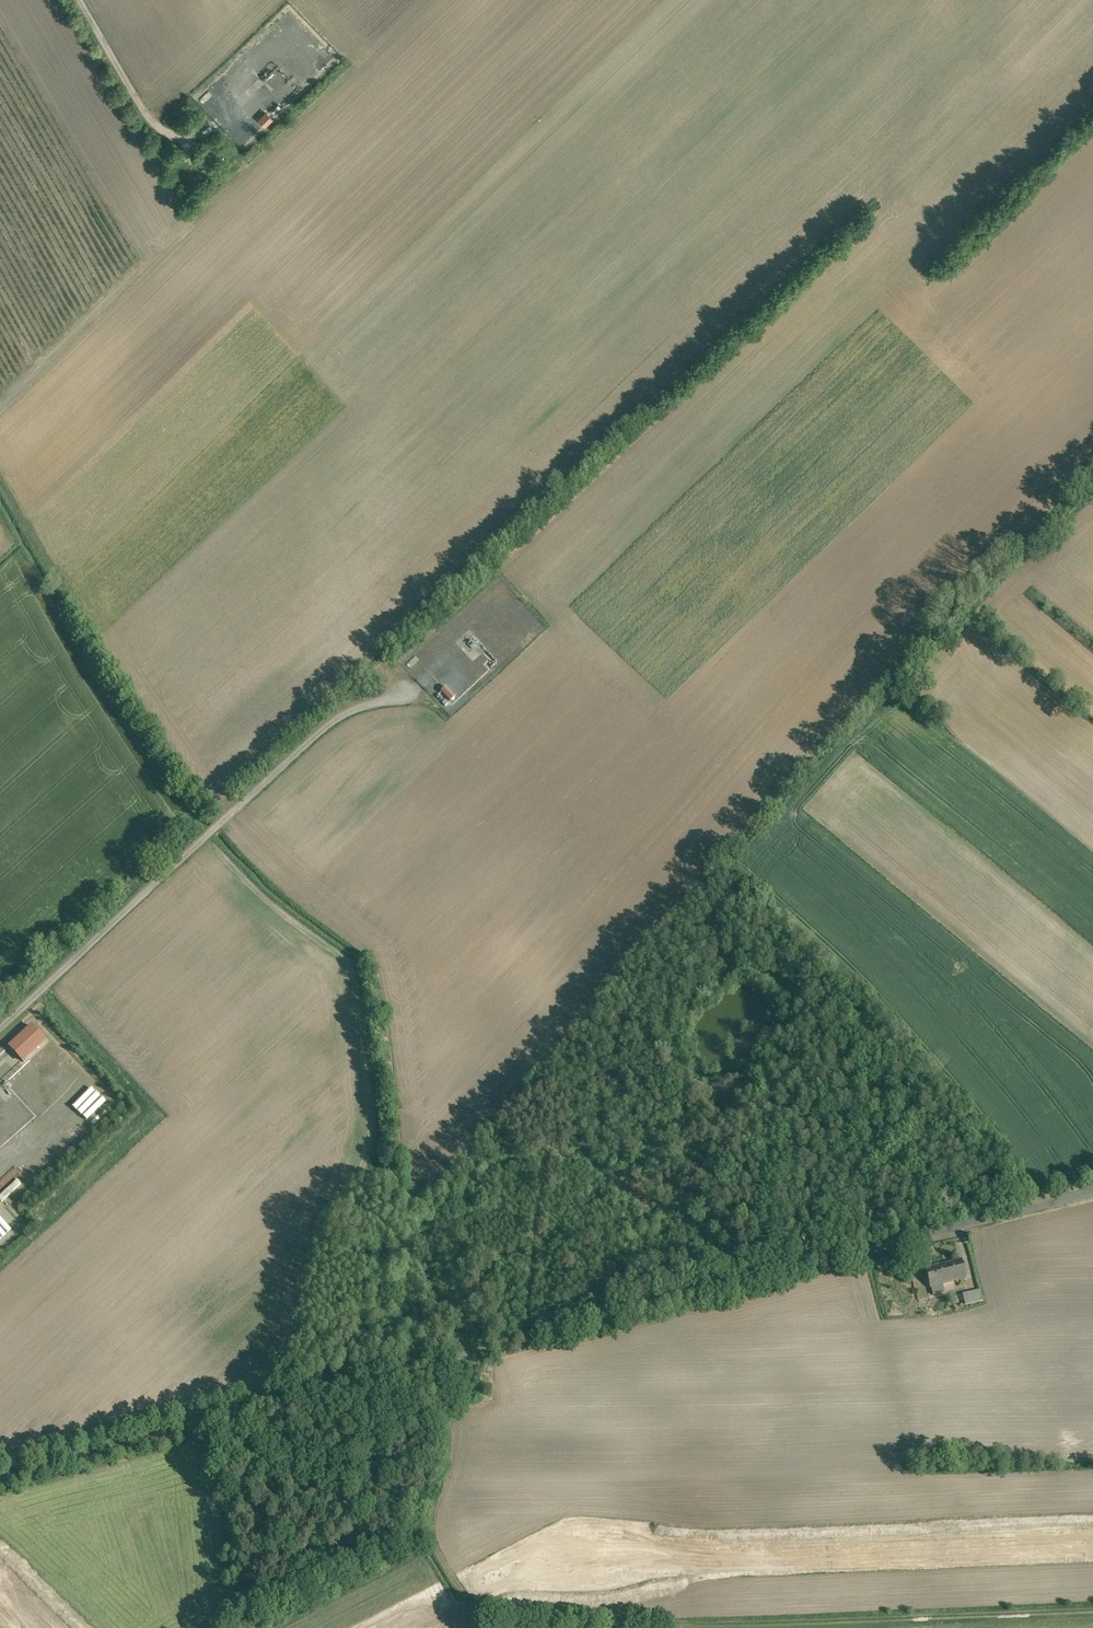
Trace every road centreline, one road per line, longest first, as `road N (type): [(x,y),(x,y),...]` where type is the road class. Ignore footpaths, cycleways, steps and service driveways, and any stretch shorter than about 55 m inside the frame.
road 1 (unclassified): [(1092,1192),(0,1475)]

